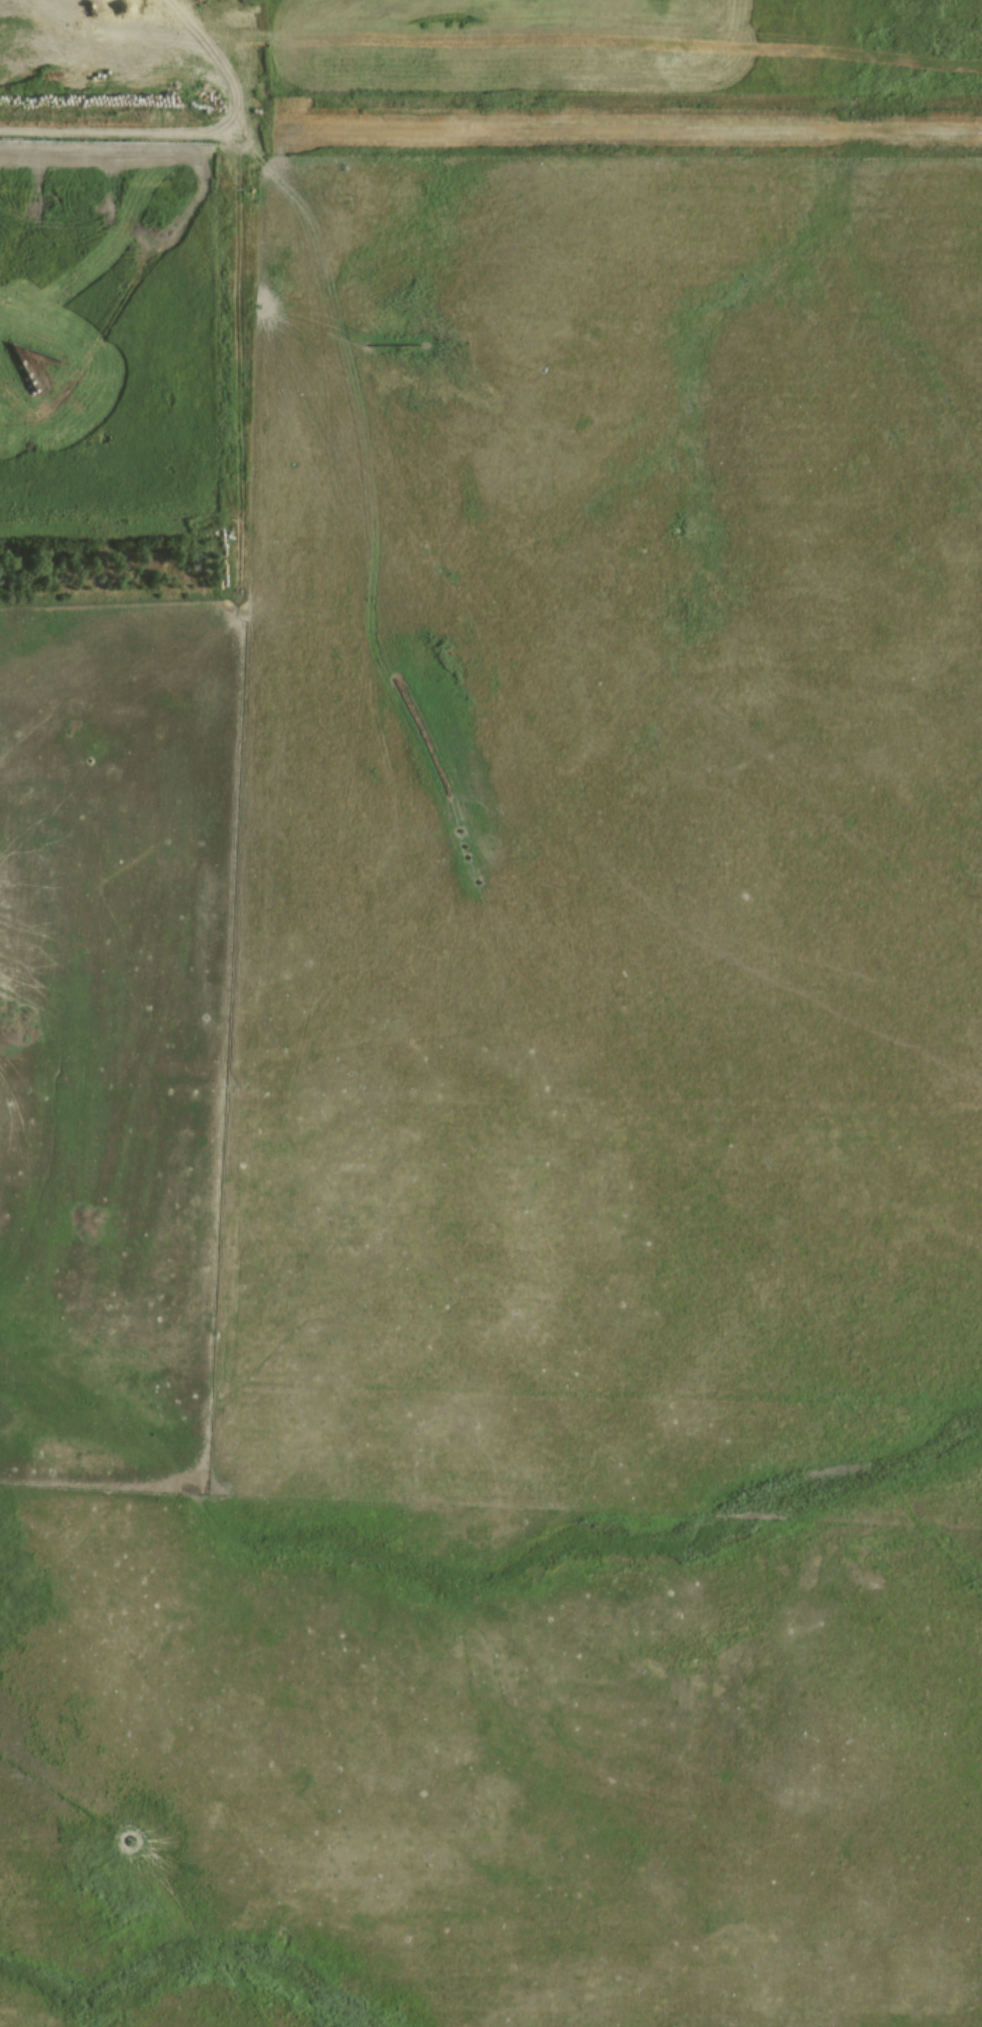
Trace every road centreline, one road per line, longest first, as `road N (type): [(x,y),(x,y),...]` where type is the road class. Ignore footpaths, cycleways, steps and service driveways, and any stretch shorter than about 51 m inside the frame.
road 1 (residential): [(981,74),(0,45)]

